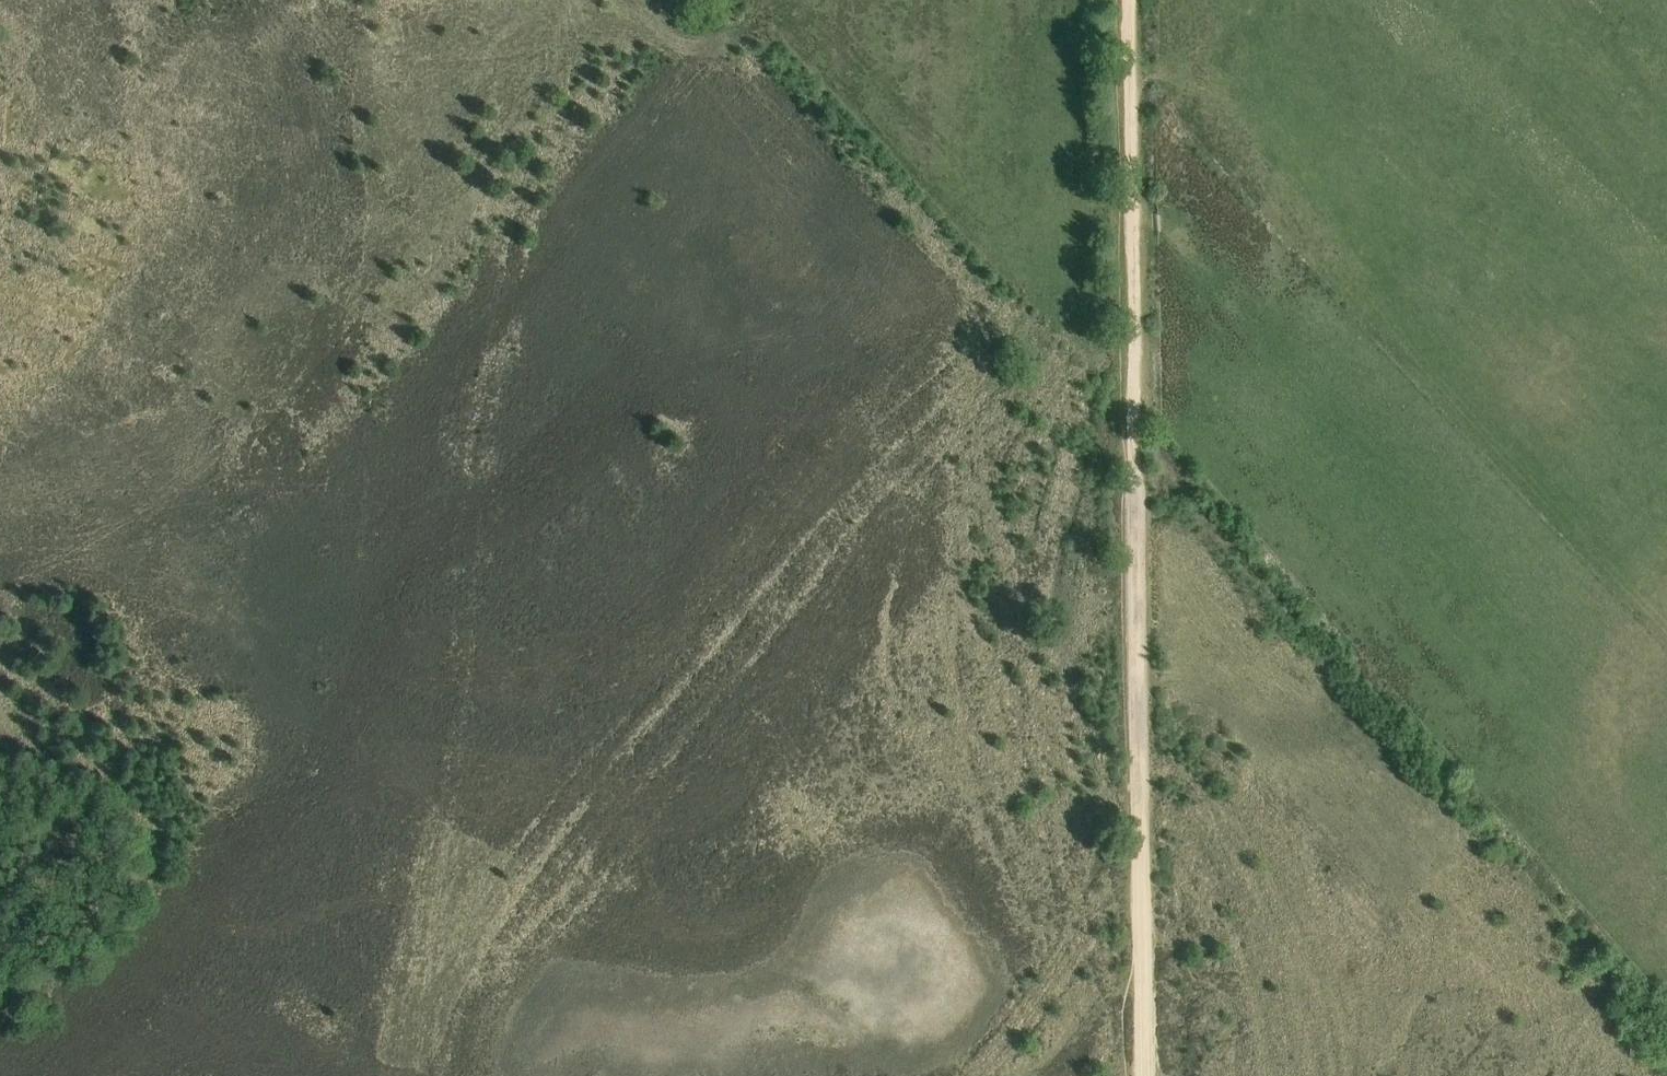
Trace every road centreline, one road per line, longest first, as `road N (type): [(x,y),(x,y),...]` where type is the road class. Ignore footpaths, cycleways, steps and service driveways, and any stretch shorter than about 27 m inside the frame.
road 1 (track): [(1145,956),(1129,0)]

